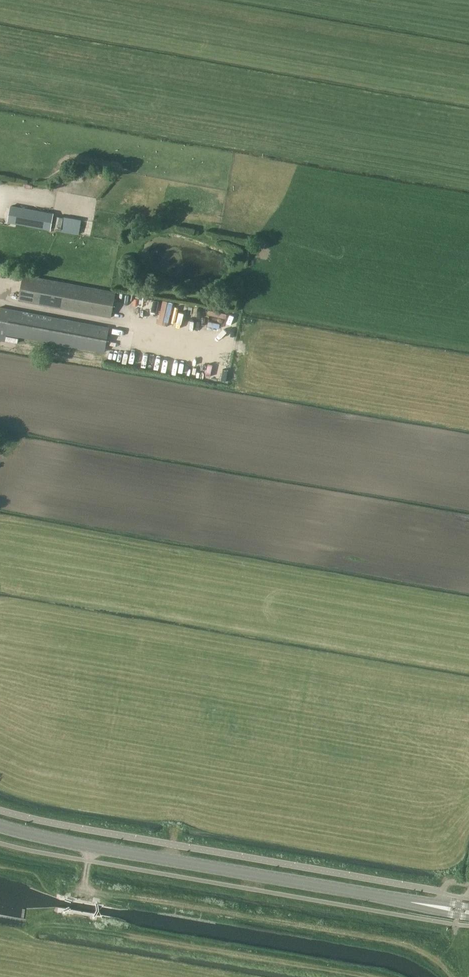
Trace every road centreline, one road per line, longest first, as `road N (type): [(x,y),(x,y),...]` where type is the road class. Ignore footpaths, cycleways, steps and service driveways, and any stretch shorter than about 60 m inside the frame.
road 1 (secondary): [(468,913),(0,826)]
road 2 (track): [(358,976),(47,926)]

